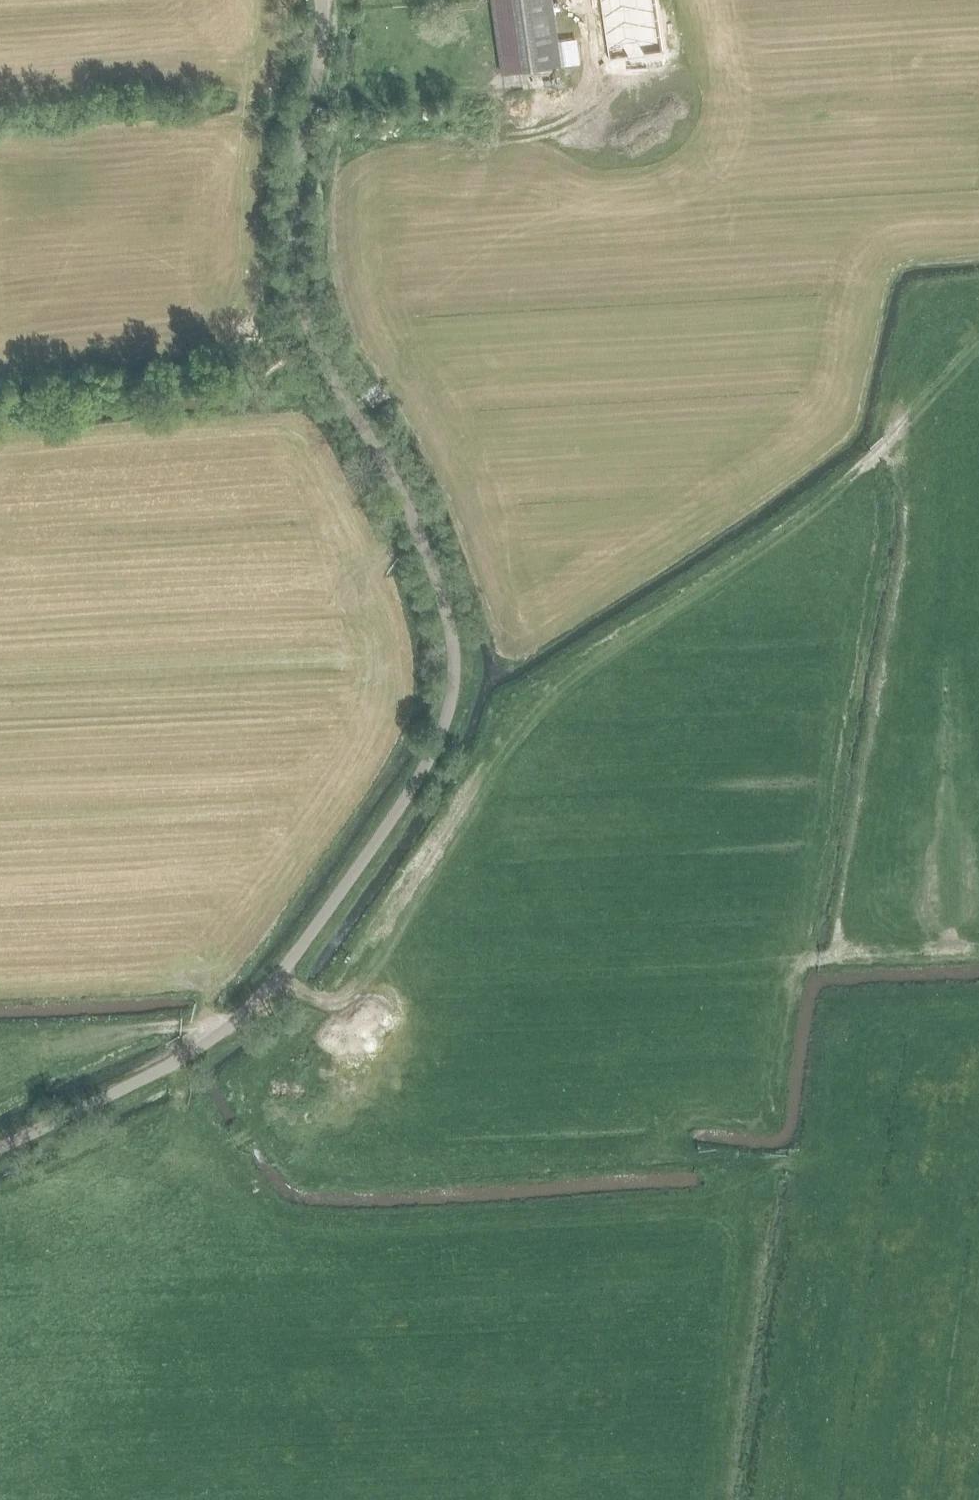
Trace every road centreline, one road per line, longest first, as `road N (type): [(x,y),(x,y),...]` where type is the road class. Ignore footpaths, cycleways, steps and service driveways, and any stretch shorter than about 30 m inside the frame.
road 1 (unclassified): [(0,1147),(169,1066),(250,1009),(300,951),(420,776),(448,714),(454,654),(438,587),(403,500),(302,303),(297,179),(321,0)]

